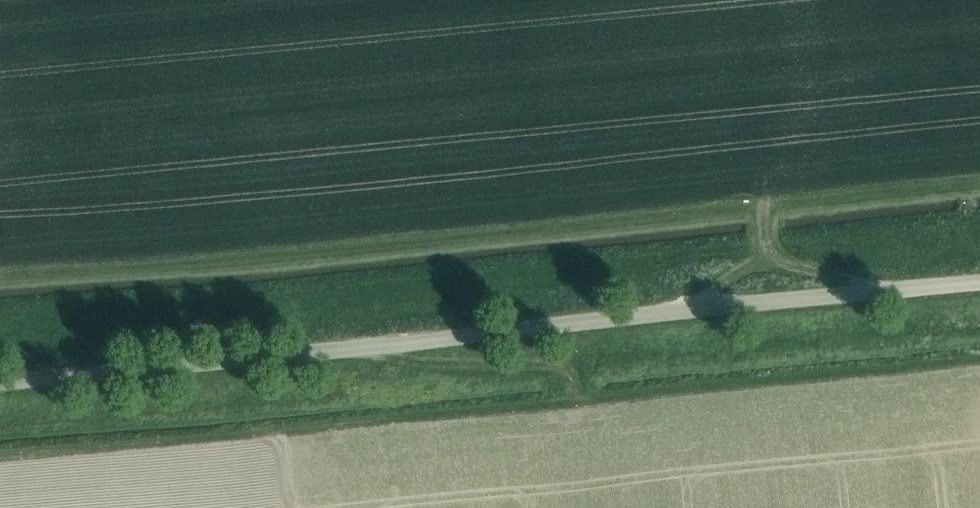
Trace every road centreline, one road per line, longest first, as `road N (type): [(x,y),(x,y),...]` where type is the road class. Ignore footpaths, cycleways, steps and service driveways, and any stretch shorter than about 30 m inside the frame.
road 1 (unclassified): [(979,281),(0,379)]

